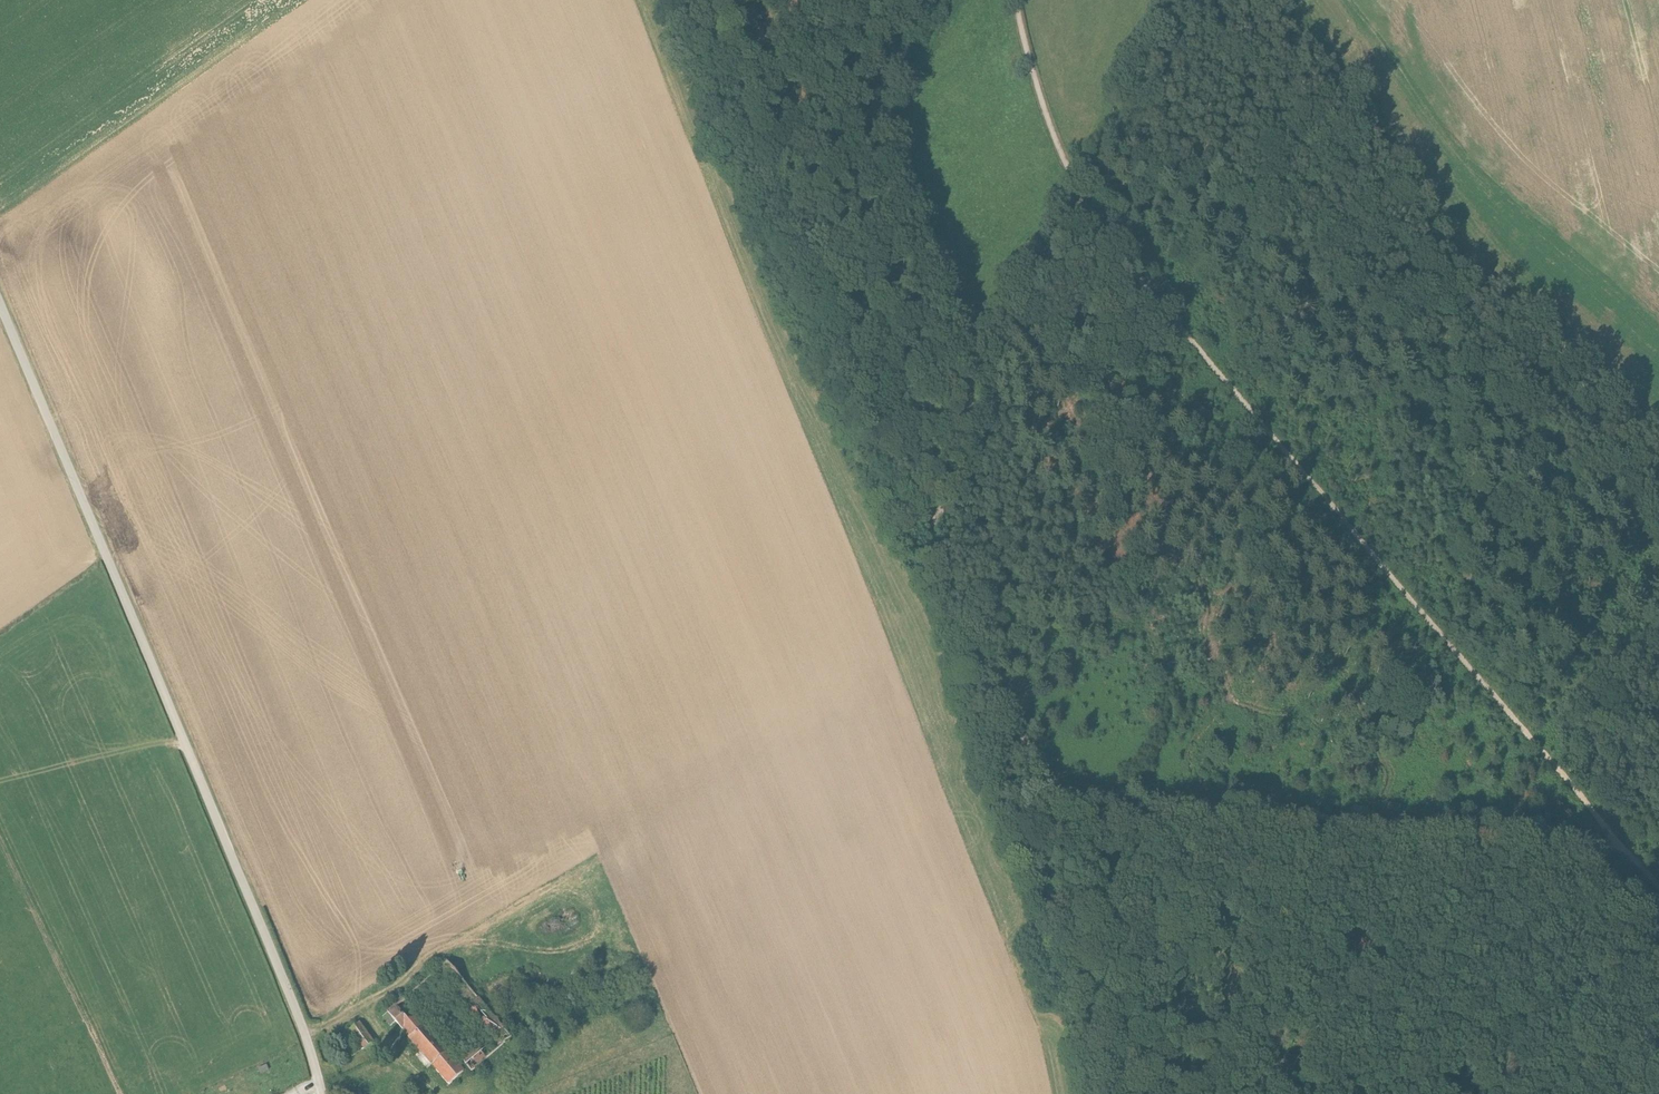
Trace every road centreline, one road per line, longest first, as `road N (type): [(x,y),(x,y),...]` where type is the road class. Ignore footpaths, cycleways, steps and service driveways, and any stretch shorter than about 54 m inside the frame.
road 1 (unclassified): [(322,1093),(302,1029),(0,304)]
road 2 (track): [(1624,850),(1151,292),(1085,200)]
road 3 (track): [(1085,200),(1045,112),(1015,0)]

